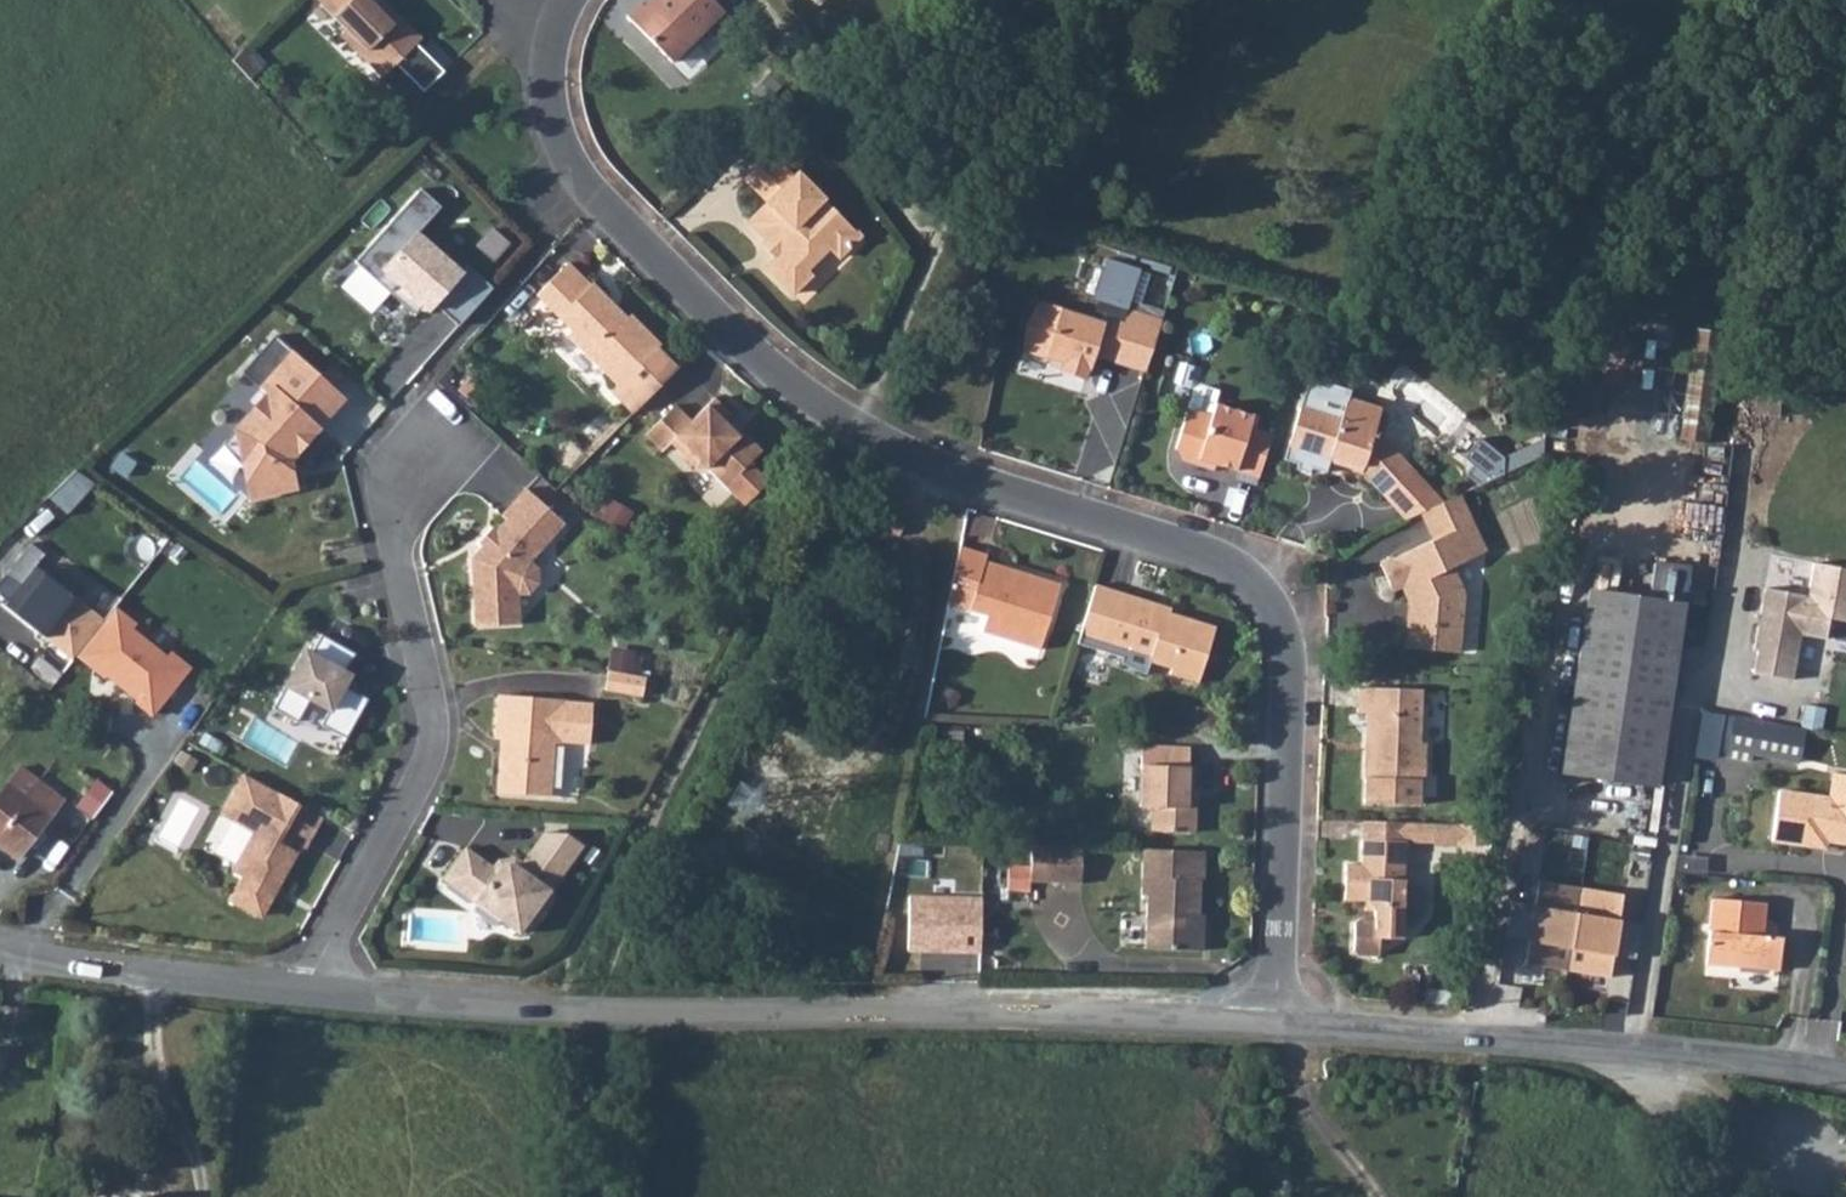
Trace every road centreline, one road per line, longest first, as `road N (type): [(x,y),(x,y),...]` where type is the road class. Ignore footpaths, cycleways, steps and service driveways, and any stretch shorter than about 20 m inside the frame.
road 1 (residential): [(1277,1029),(1290,650),(1273,603),(1231,564),(977,484),(804,399),(652,263),(596,201)]
road 2 (unclassified): [(316,993),(593,1016),(881,1011),(1277,1029)]
road 3 (residential): [(316,993),(322,964),(437,734),(398,556),(400,511),(430,450)]
road 4 (unclassified): [(1277,1029),(1707,1053),(1845,1077)]
road 5 (unclassified): [(0,947),(316,993)]
road 6 (track): [(593,1016),(591,1196)]
road 7 (residential): [(548,54),(549,105),(561,147),(596,201)]

